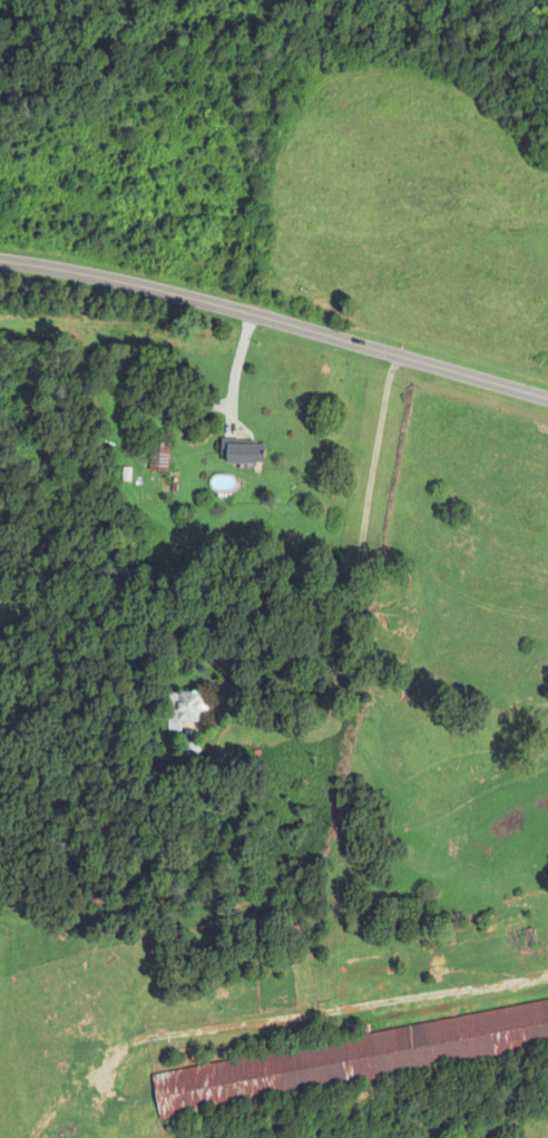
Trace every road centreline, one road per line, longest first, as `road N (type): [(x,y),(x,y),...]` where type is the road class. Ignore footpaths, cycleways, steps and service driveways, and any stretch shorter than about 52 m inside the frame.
road 1 (residential): [(0,267),(213,307),(547,402)]

